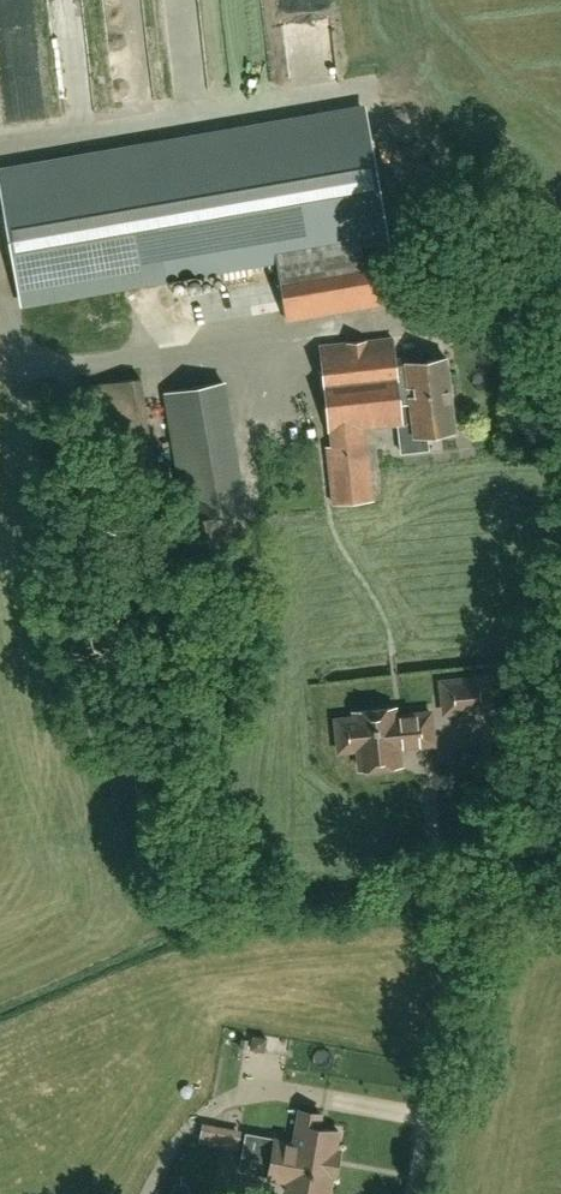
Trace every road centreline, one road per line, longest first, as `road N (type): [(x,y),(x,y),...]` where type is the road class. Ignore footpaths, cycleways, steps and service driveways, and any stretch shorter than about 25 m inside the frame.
road 1 (track): [(560,870),(503,888),(470,919),(413,1193)]

